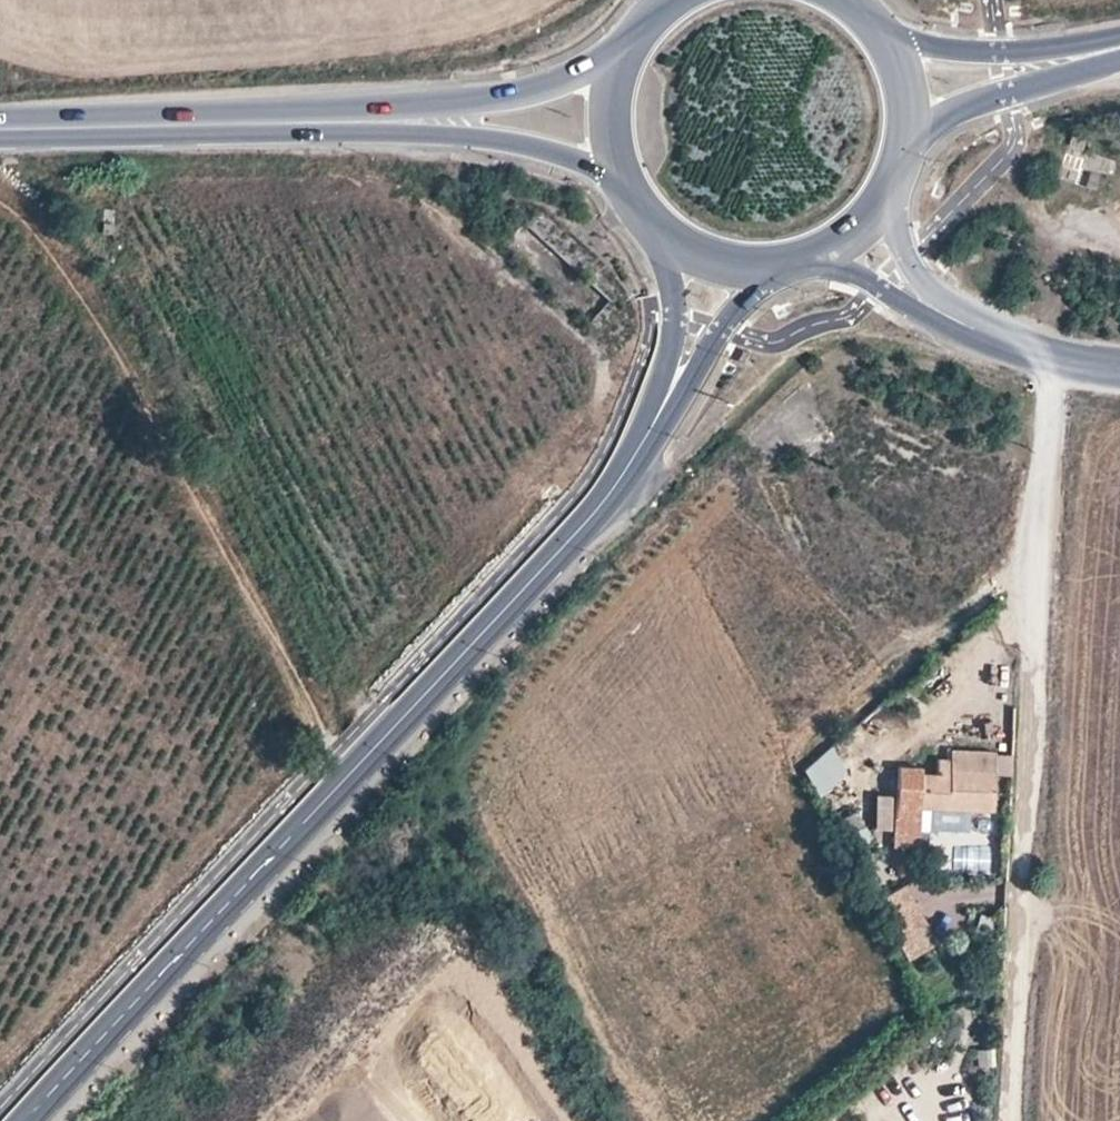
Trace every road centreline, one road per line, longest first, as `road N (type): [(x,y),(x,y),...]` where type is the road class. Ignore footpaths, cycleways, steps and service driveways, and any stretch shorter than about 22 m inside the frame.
road 1 (tertiary): [(21,1120),(605,497)]
road 2 (unclassified): [(1052,353),(1006,1120)]
road 3 (track): [(0,195),(85,281),(351,769)]
road 4 (secondary): [(0,128),(348,119)]
road 5 (secondary): [(633,37),(551,87),(348,119)]
road 6 (secondary): [(348,119),(470,132),(546,151),(595,168),(632,196)]
road 7 (tertiary): [(605,497),(671,415),(737,308),(779,268)]
road 8 (tertiary): [(662,232),(678,284),(675,340),(646,421),(605,497)]
road 9 (secondary): [(1119,38),(1033,49),(948,48),(883,26)]
road 10 (secondary): [(912,137),(957,109),(1119,56)]
road 11 (tertiary): [(799,264),(857,272),(965,321)]
road 12 (secondary): [(633,37),(610,117),(632,196)]
road 13 (tertiary): [(965,321),(919,278),(891,196)]
road 14 (secondary): [(662,232),(697,254),(779,268)]

